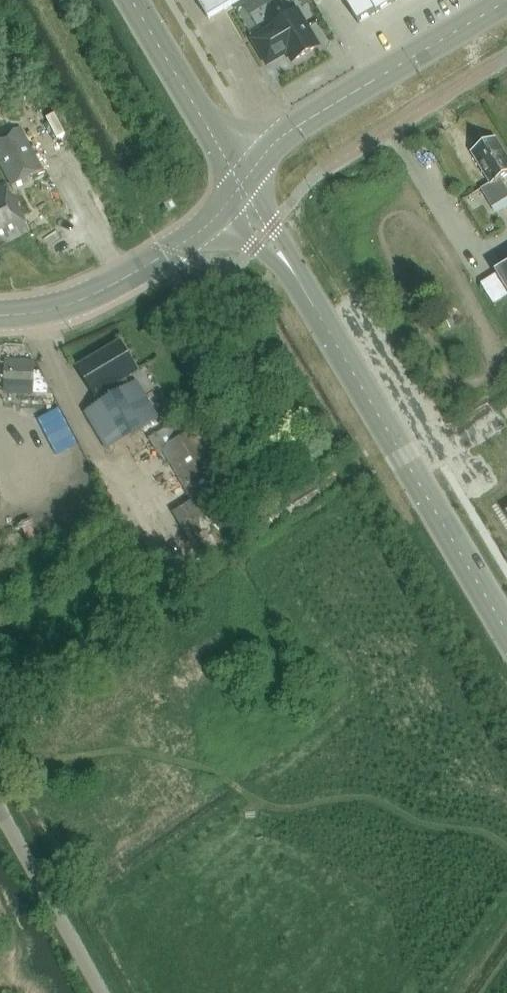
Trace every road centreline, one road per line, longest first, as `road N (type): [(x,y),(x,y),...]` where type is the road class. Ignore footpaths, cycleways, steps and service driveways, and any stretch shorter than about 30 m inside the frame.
road 1 (unclassified): [(242,184),(506,636)]
road 2 (tertiary): [(242,184),(286,135),(506,3)]
road 3 (tertiary): [(0,317),(59,309),(110,288),(200,232),(242,184)]
road 4 (unclassified): [(242,184),(129,0)]
road 5 (unclassified): [(104,992),(0,806)]

